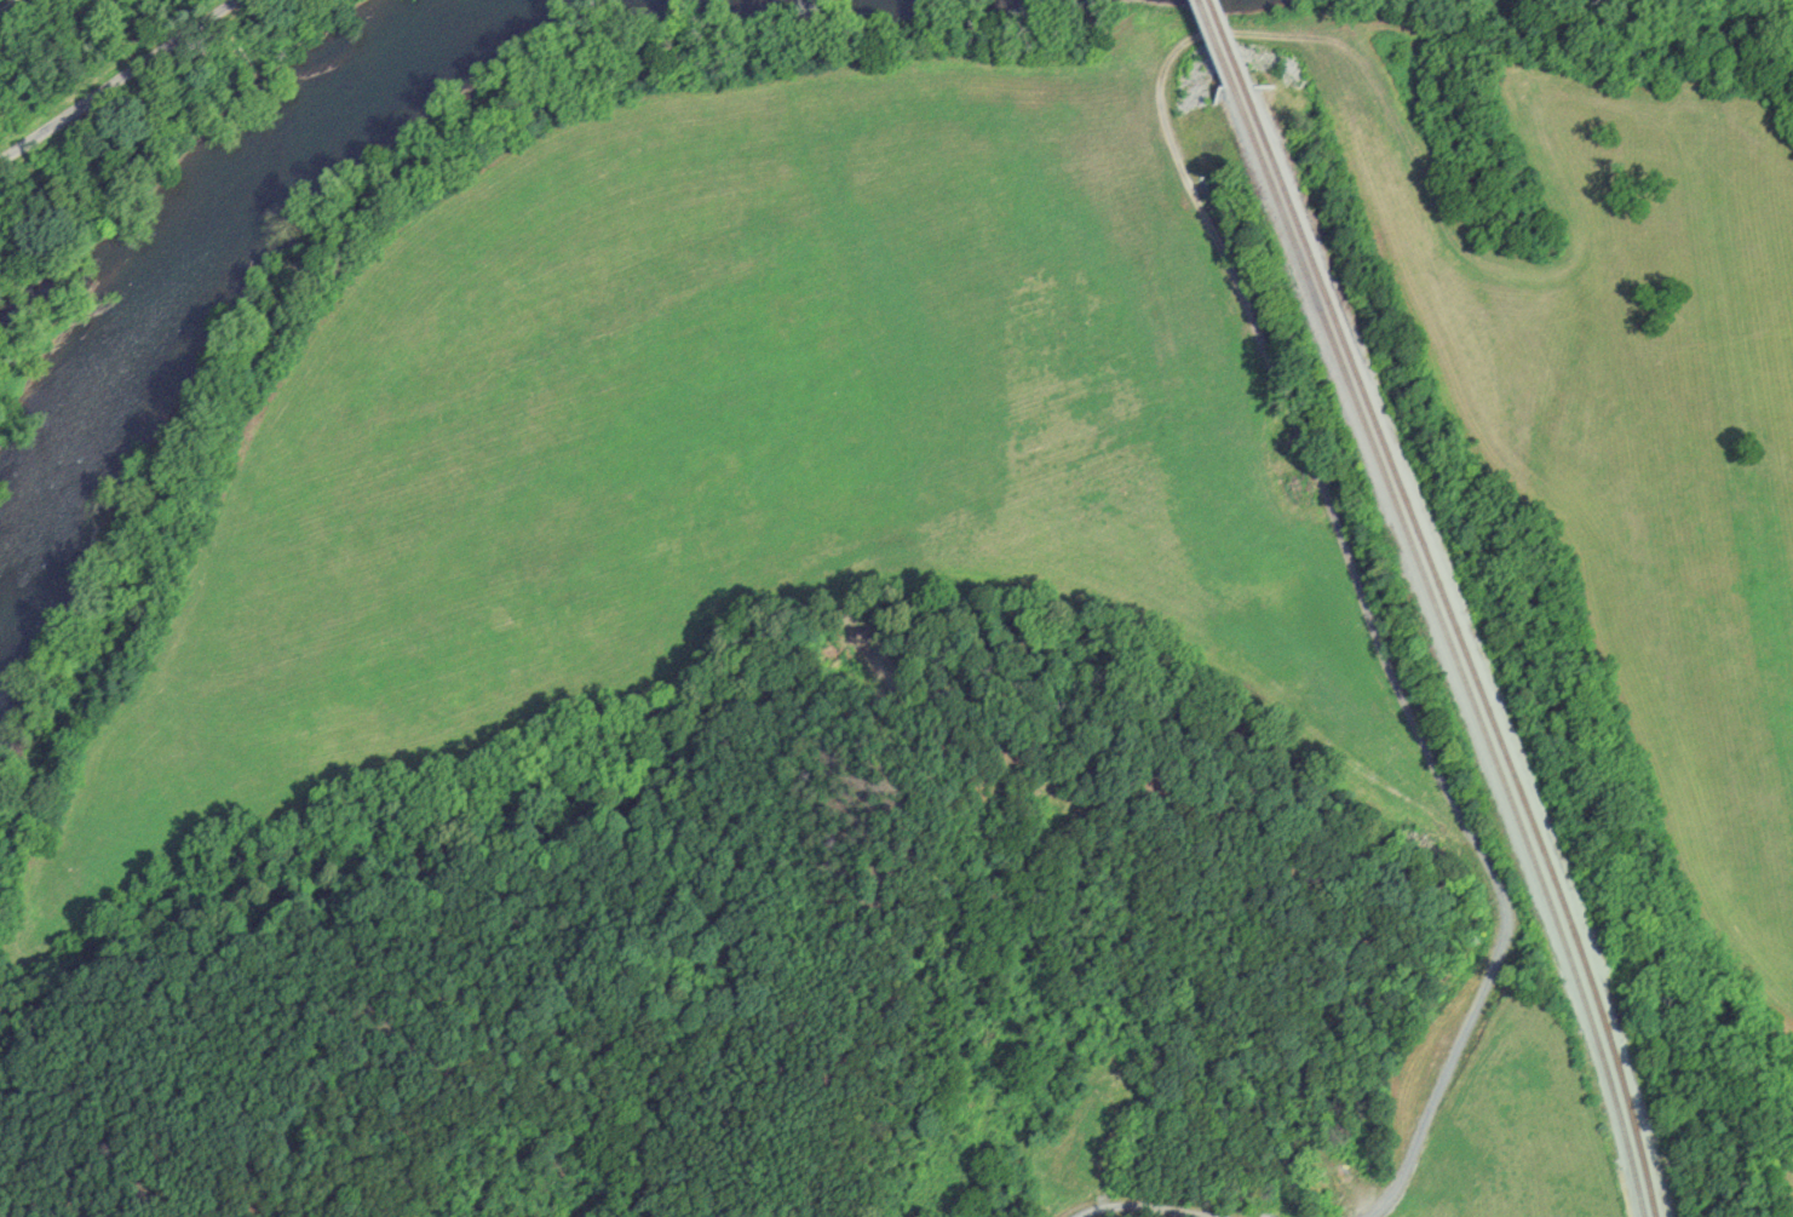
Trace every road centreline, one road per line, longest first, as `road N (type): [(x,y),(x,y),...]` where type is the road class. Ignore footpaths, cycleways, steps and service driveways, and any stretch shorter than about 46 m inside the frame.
road 1 (residential): [(237,0),(0,160)]

